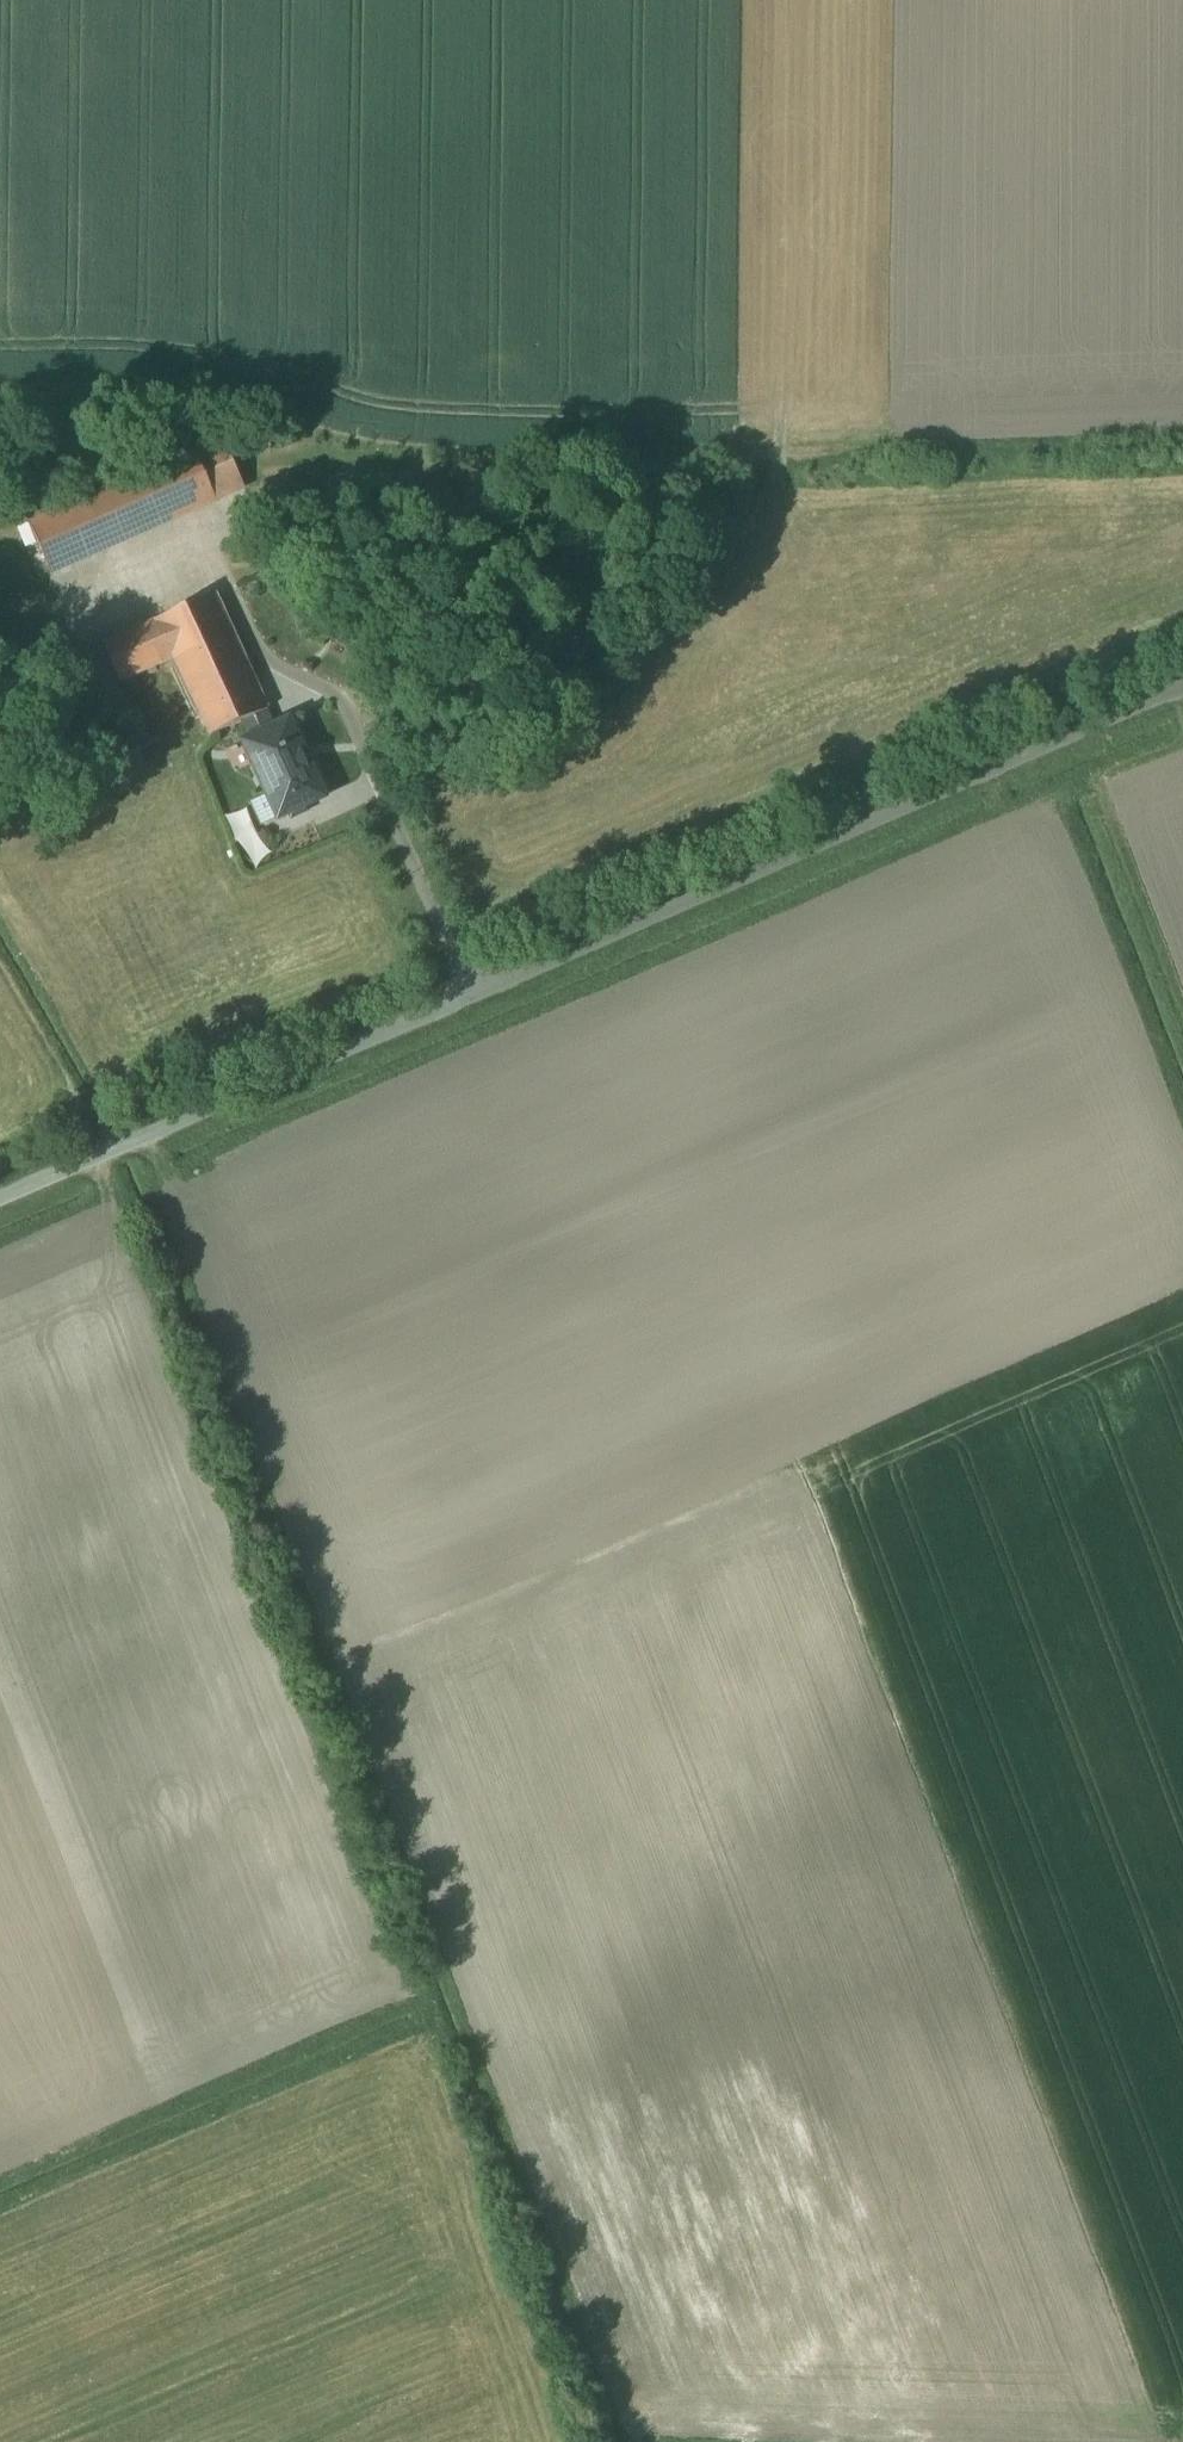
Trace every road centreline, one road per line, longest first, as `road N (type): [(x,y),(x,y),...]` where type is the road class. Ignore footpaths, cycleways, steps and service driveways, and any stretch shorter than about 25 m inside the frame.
road 1 (unclassified): [(1182,673),(869,819),(0,1192)]

